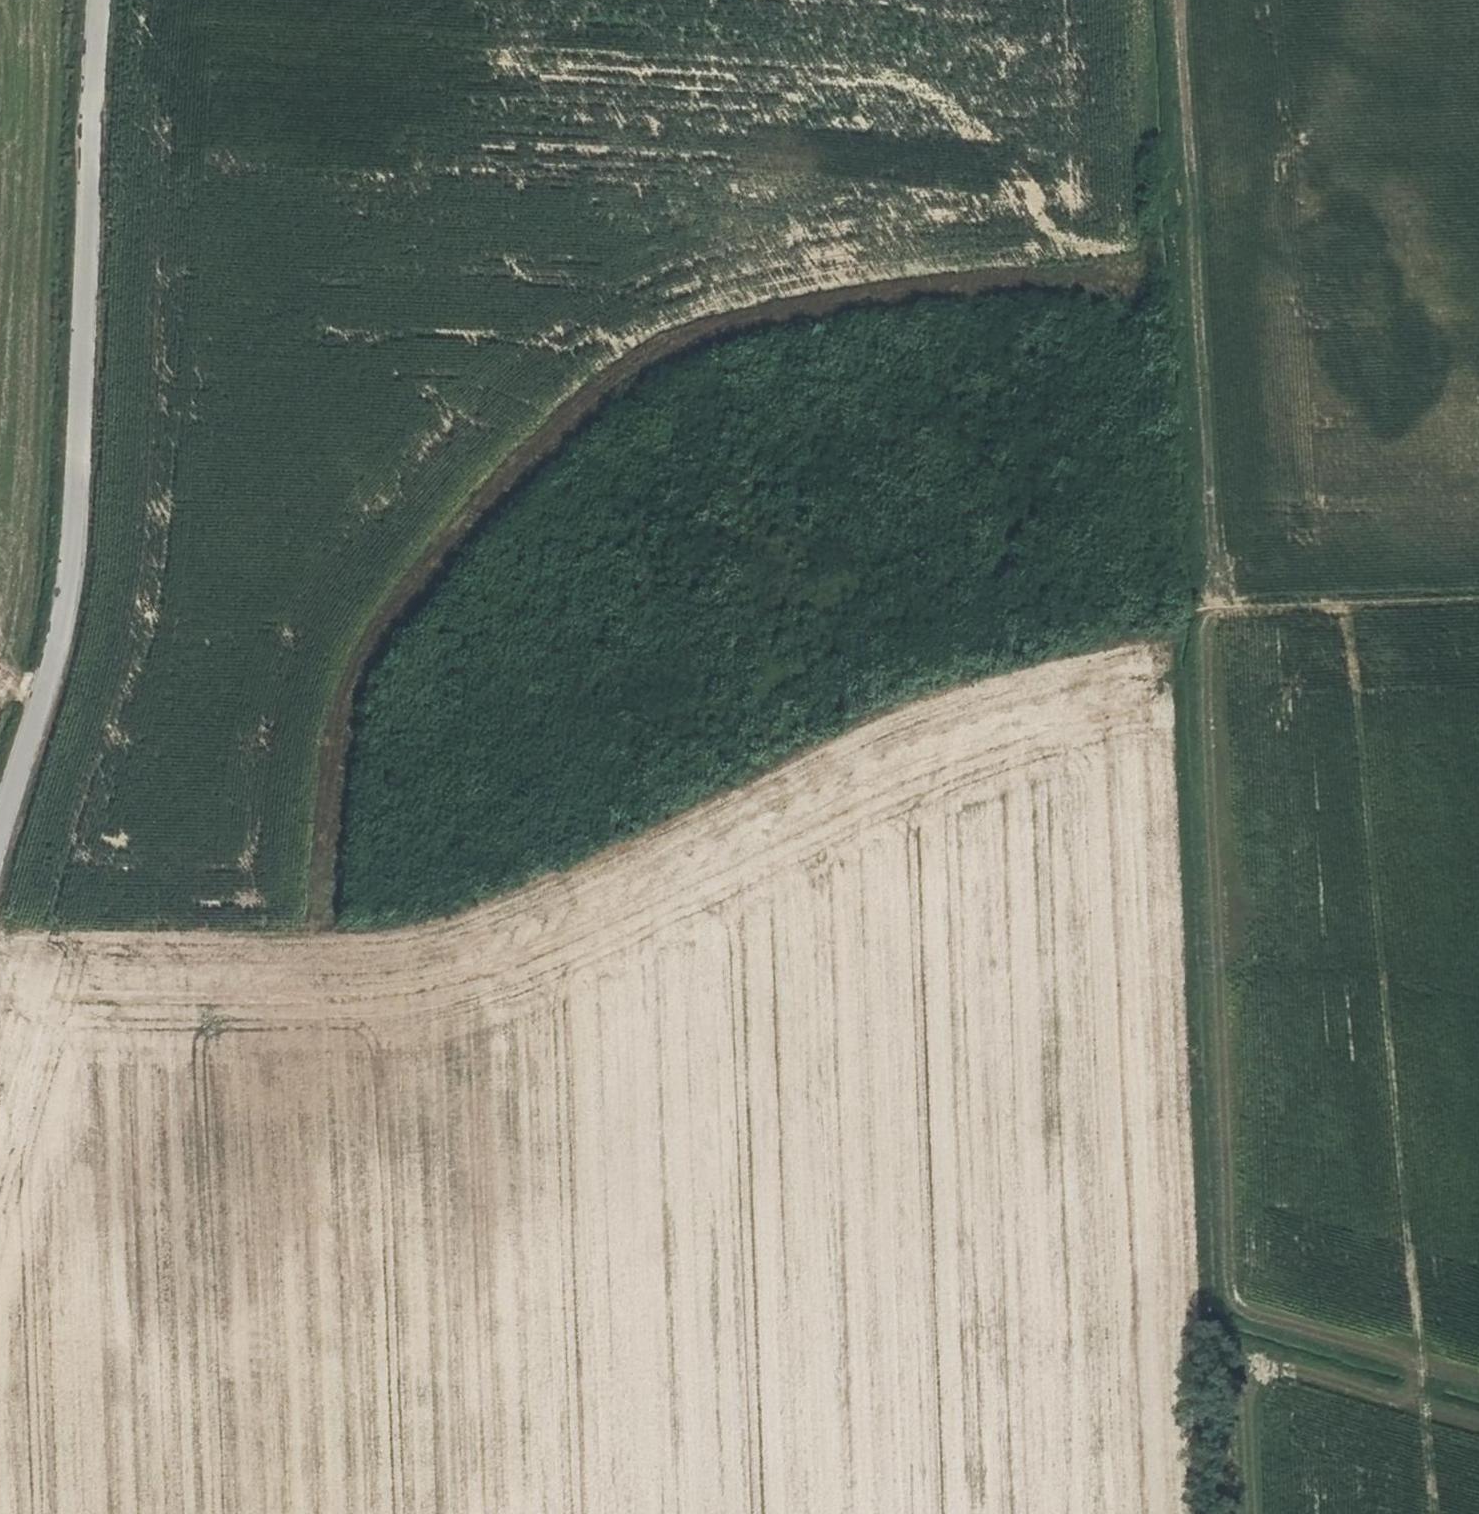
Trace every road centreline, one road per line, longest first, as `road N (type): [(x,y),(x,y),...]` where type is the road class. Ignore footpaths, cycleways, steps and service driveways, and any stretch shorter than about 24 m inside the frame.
road 1 (unclassified): [(0,838),(74,539),(100,0)]
road 2 (track): [(1212,590),(1180,0)]

